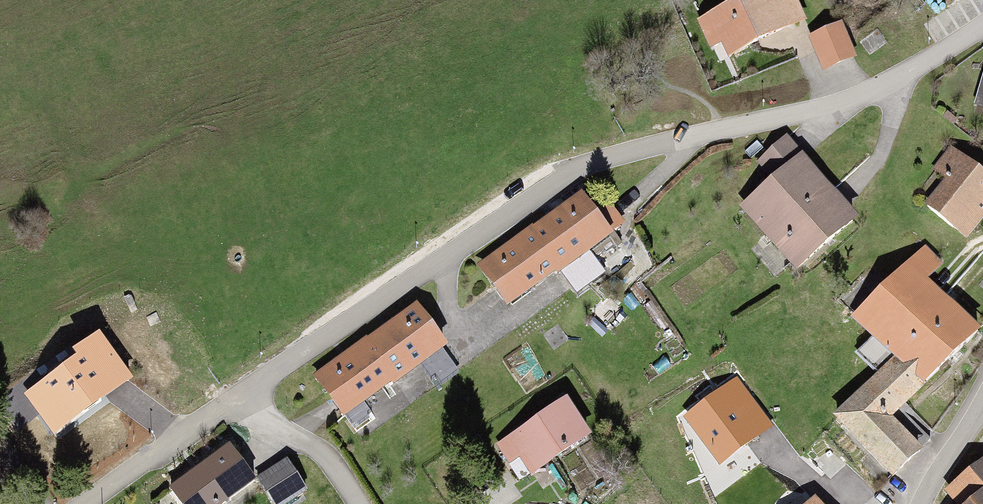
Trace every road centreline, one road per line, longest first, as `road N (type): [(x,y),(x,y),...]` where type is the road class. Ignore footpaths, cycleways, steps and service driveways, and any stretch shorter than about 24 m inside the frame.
road 1 (residential): [(229,404),(561,179),(611,158),(844,103),(982,25)]
road 2 (residential): [(86,503),(229,404)]
road 3 (residential): [(357,503),(316,450),(229,404)]

